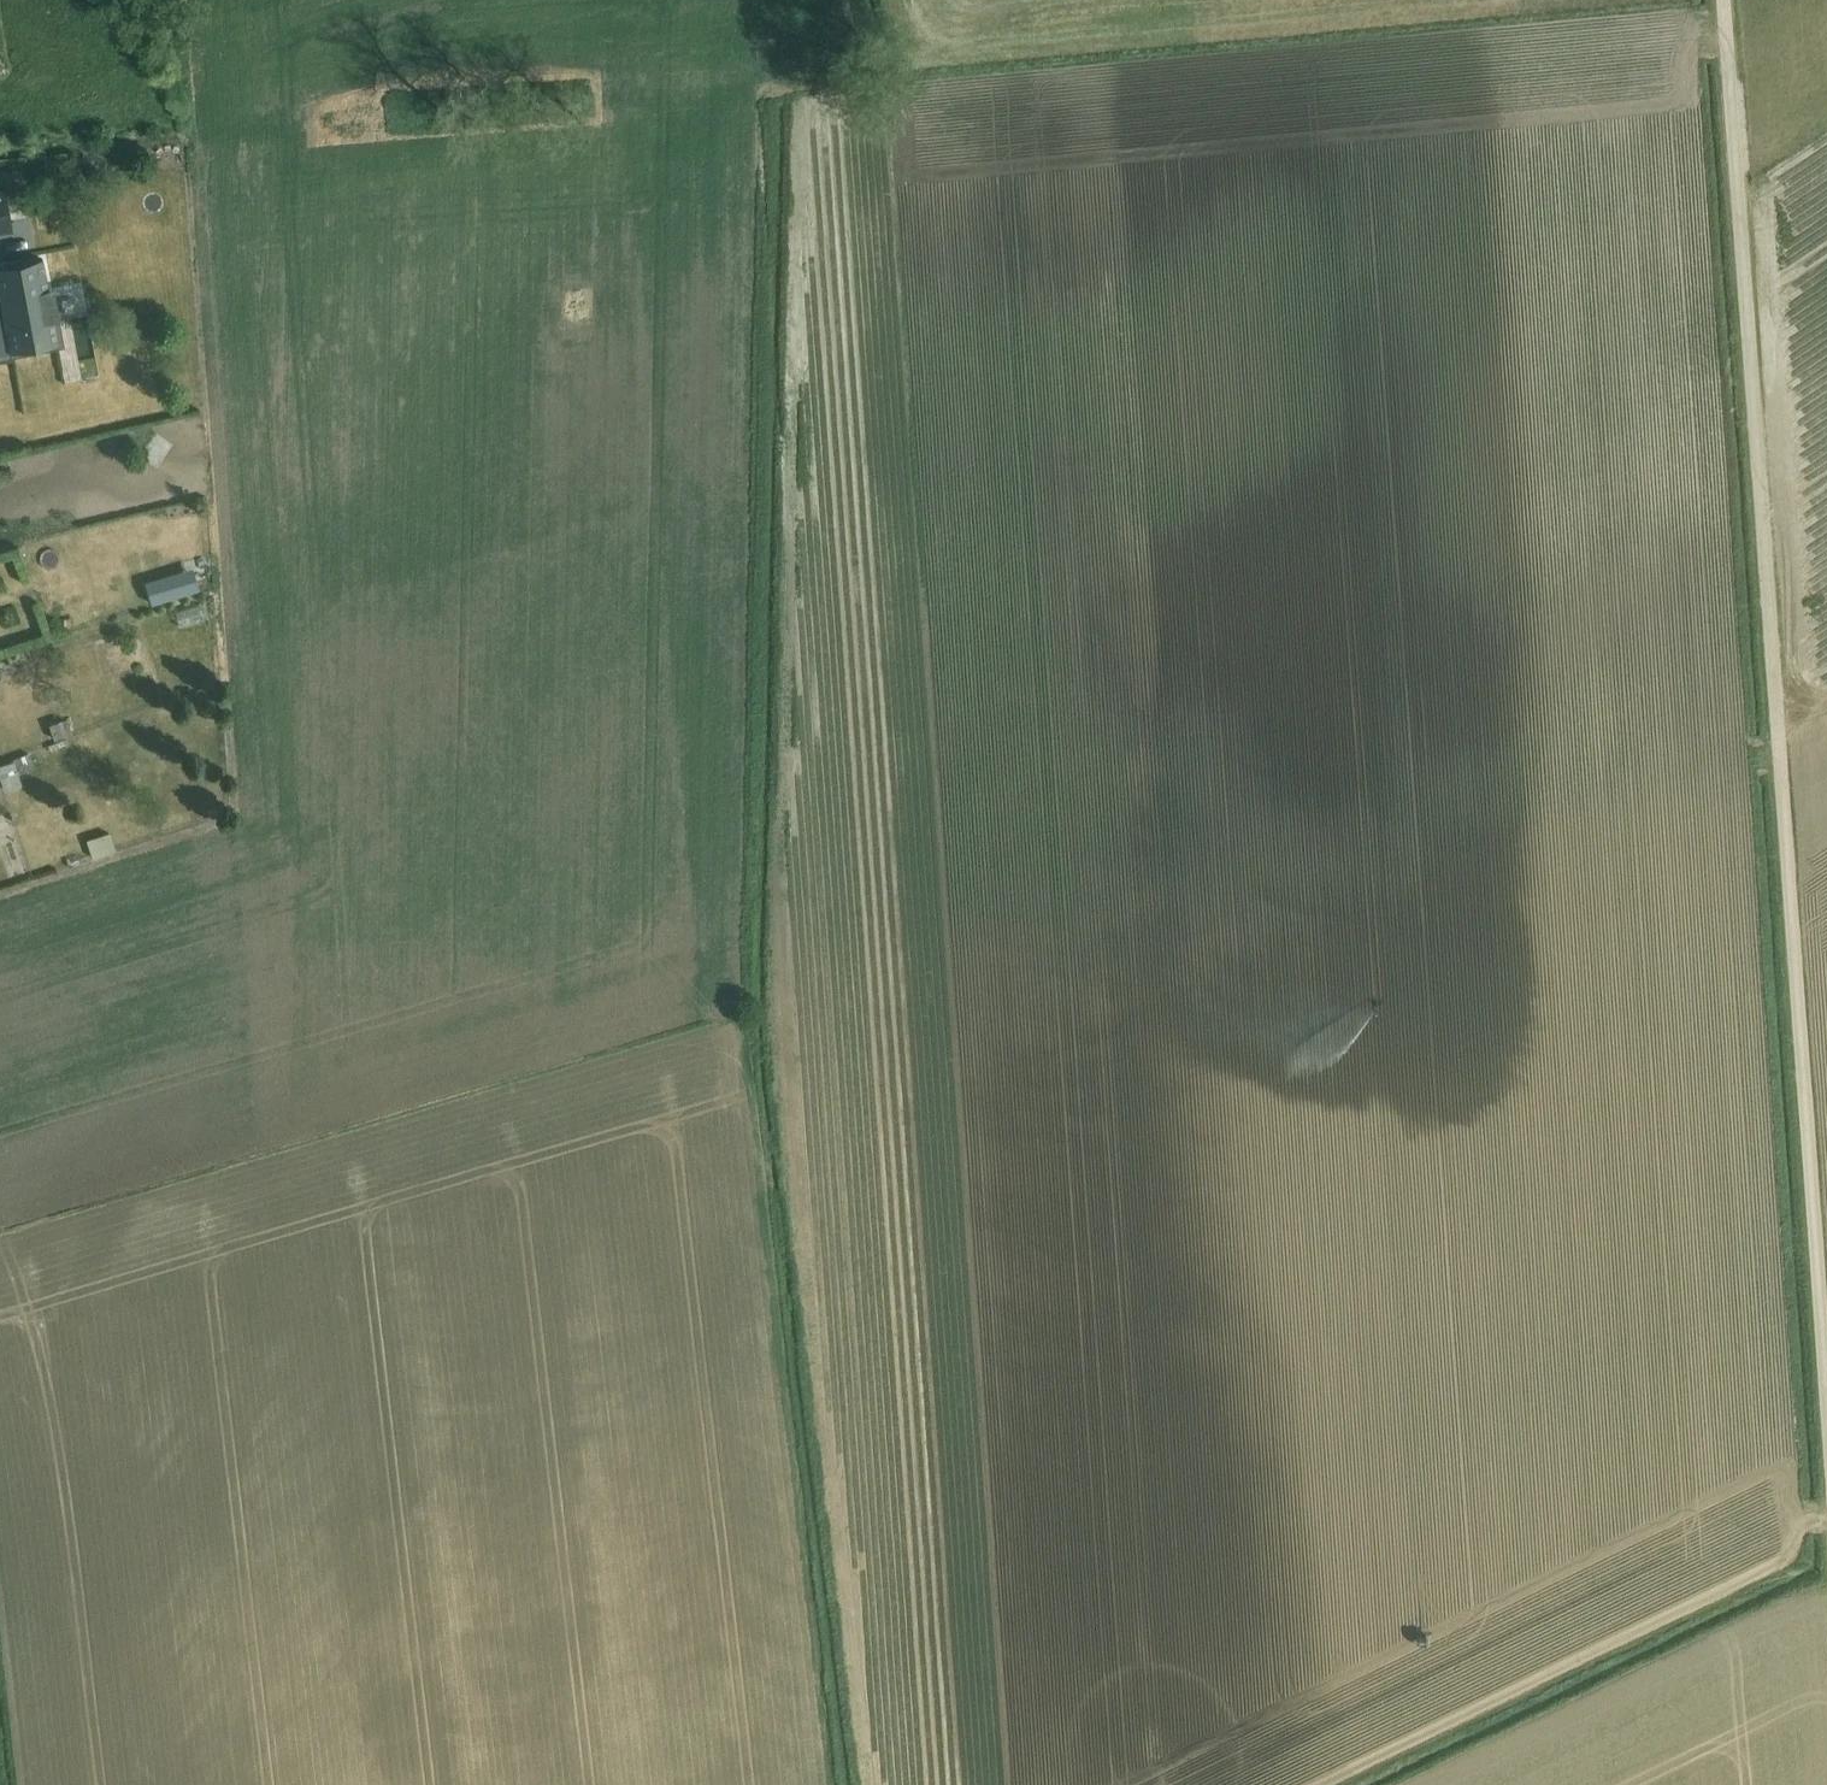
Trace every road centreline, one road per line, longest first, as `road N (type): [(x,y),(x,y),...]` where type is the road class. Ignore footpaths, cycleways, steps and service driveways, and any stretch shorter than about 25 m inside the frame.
road 1 (unclassified): [(1826,1380),(1724,0)]

